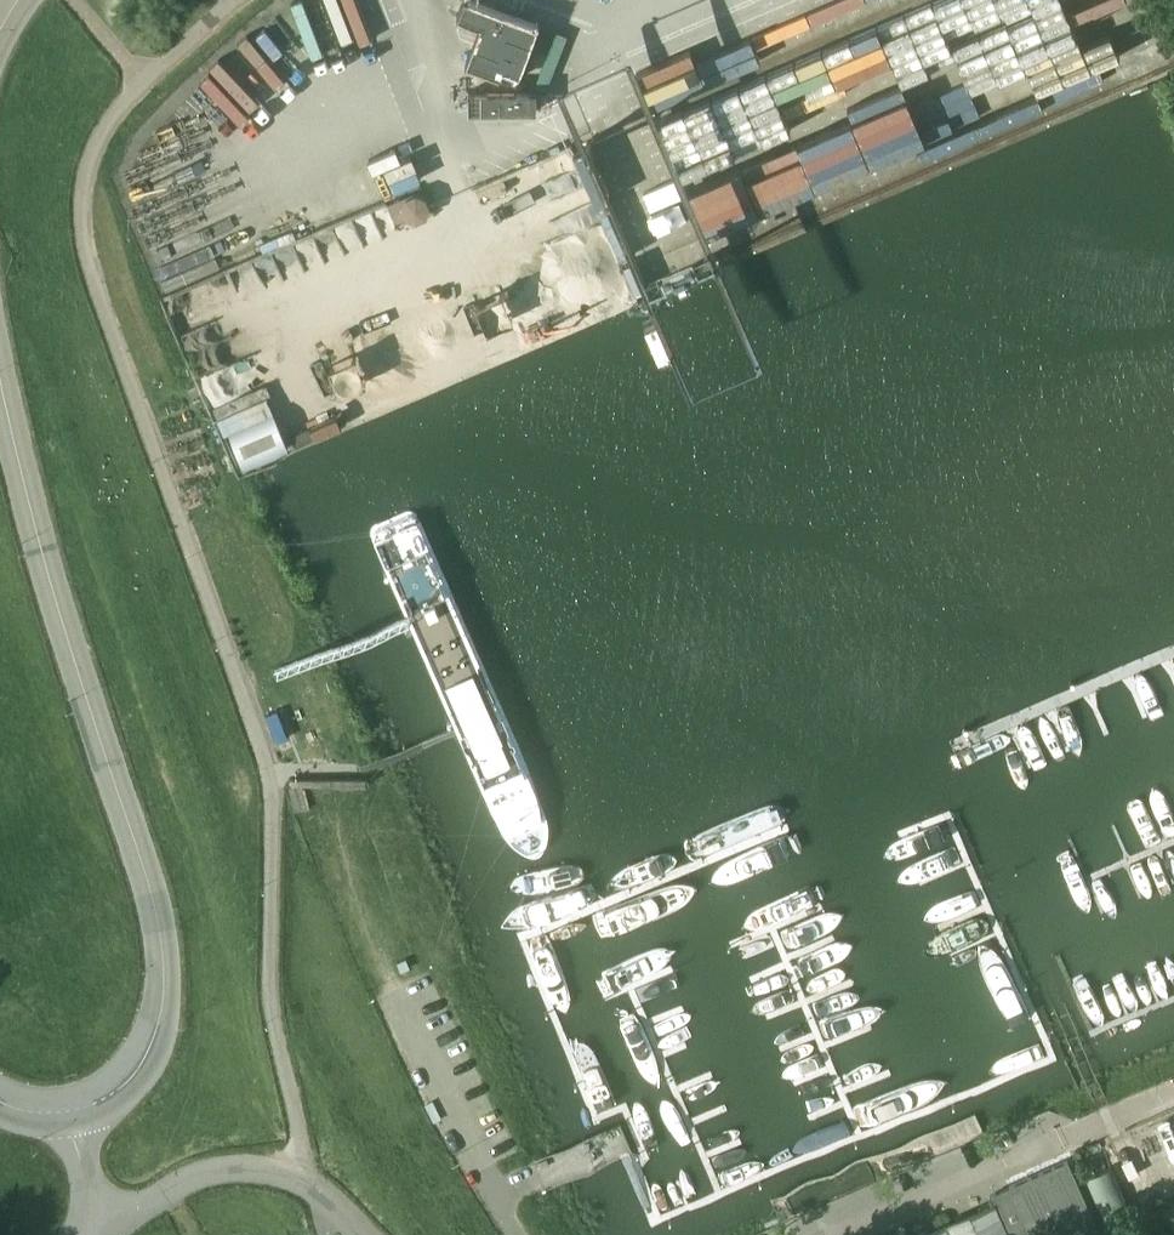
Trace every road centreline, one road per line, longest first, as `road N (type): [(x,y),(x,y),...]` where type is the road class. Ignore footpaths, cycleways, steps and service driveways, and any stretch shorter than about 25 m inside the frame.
road 1 (unclassified): [(67,1104),(120,1085),(156,1040),(166,991),(157,917),(48,576),(0,371)]
road 2 (unclassified): [(107,1222),(181,1179),(235,1167),(270,1171),(312,1190),(359,1234)]
road 3 (unclassified): [(850,1234),(1061,1141)]
road 4 (unclassified): [(107,1222),(67,1104)]

